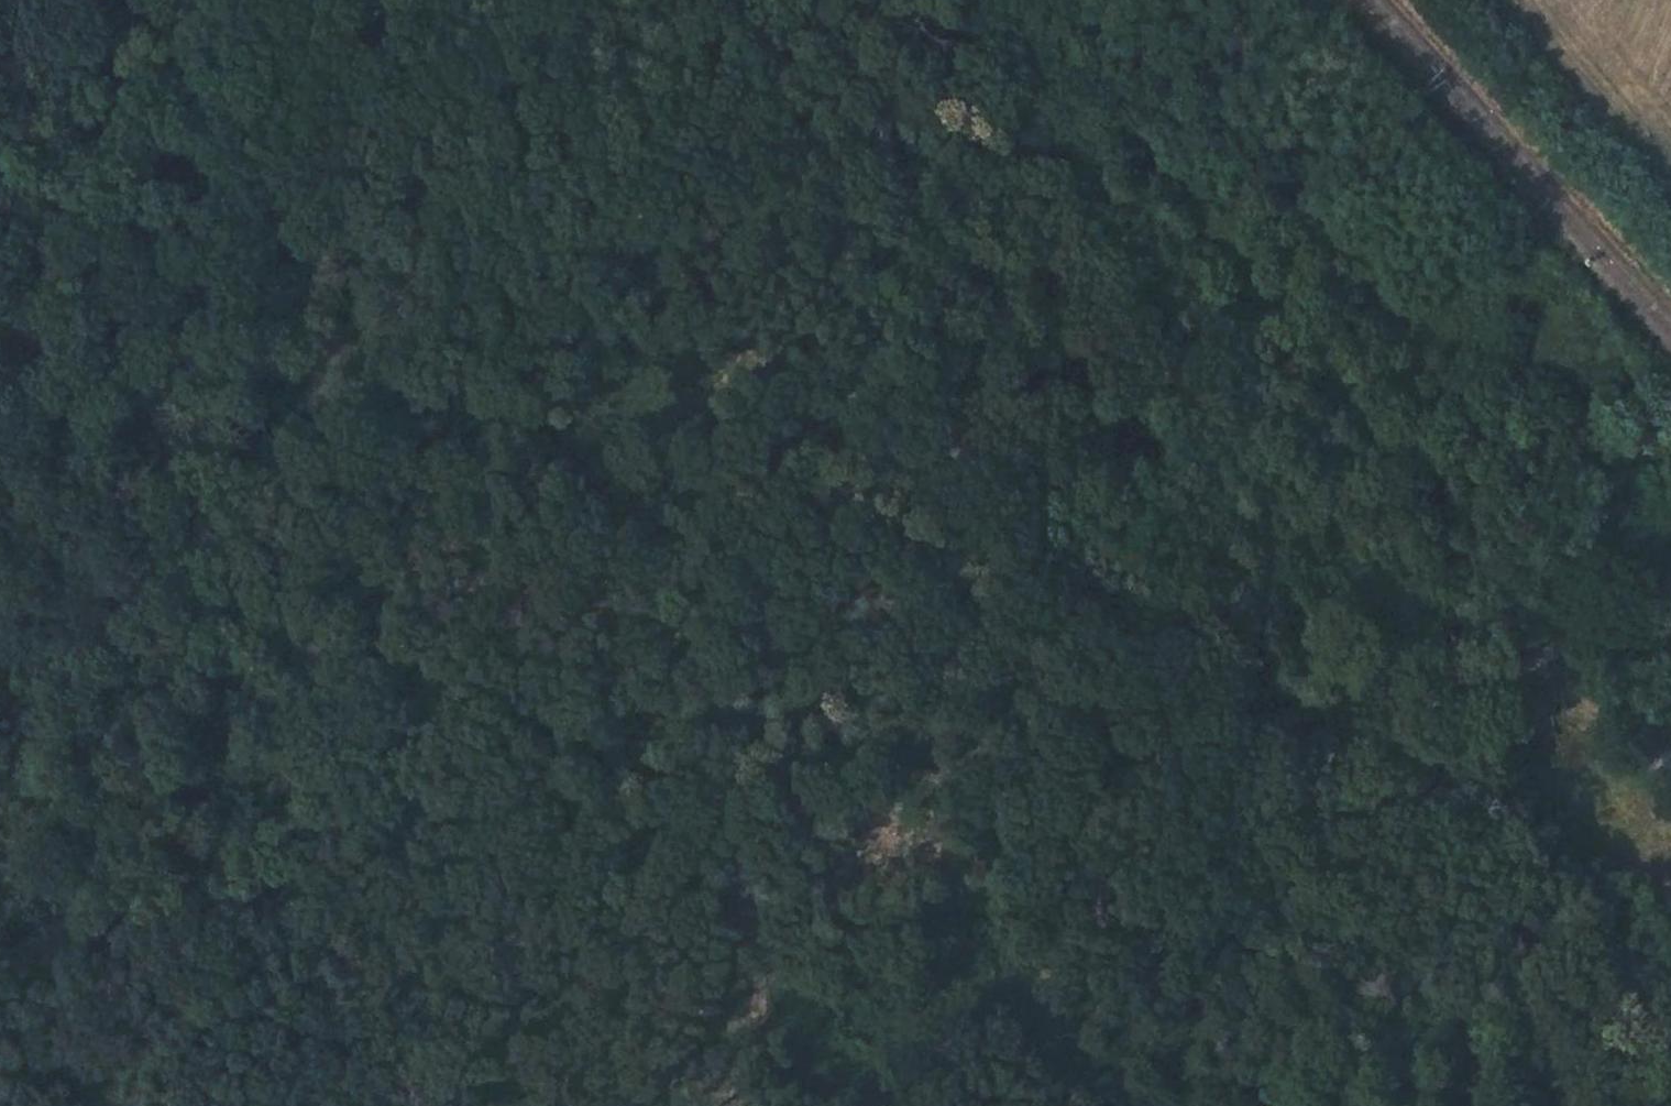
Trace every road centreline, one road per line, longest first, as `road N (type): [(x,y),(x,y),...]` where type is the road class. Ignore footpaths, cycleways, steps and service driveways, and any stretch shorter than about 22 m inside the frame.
road 1 (unclassified): [(1600,1105),(1415,887),(1388,828),(1384,790),(1405,755),(1505,680),(1636,605),(1670,593)]

